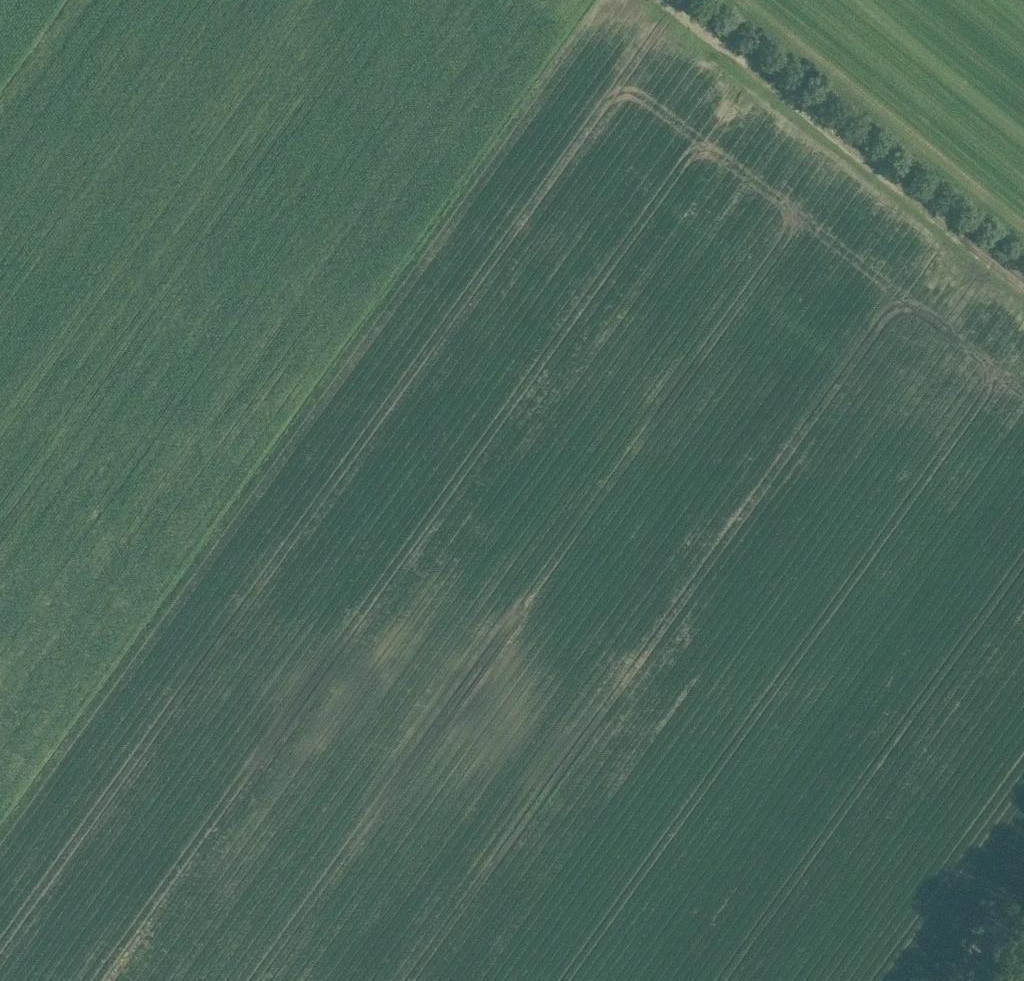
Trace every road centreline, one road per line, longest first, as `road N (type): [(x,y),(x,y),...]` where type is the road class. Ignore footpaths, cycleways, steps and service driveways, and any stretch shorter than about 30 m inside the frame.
road 1 (track): [(1023,284),(670,0)]

